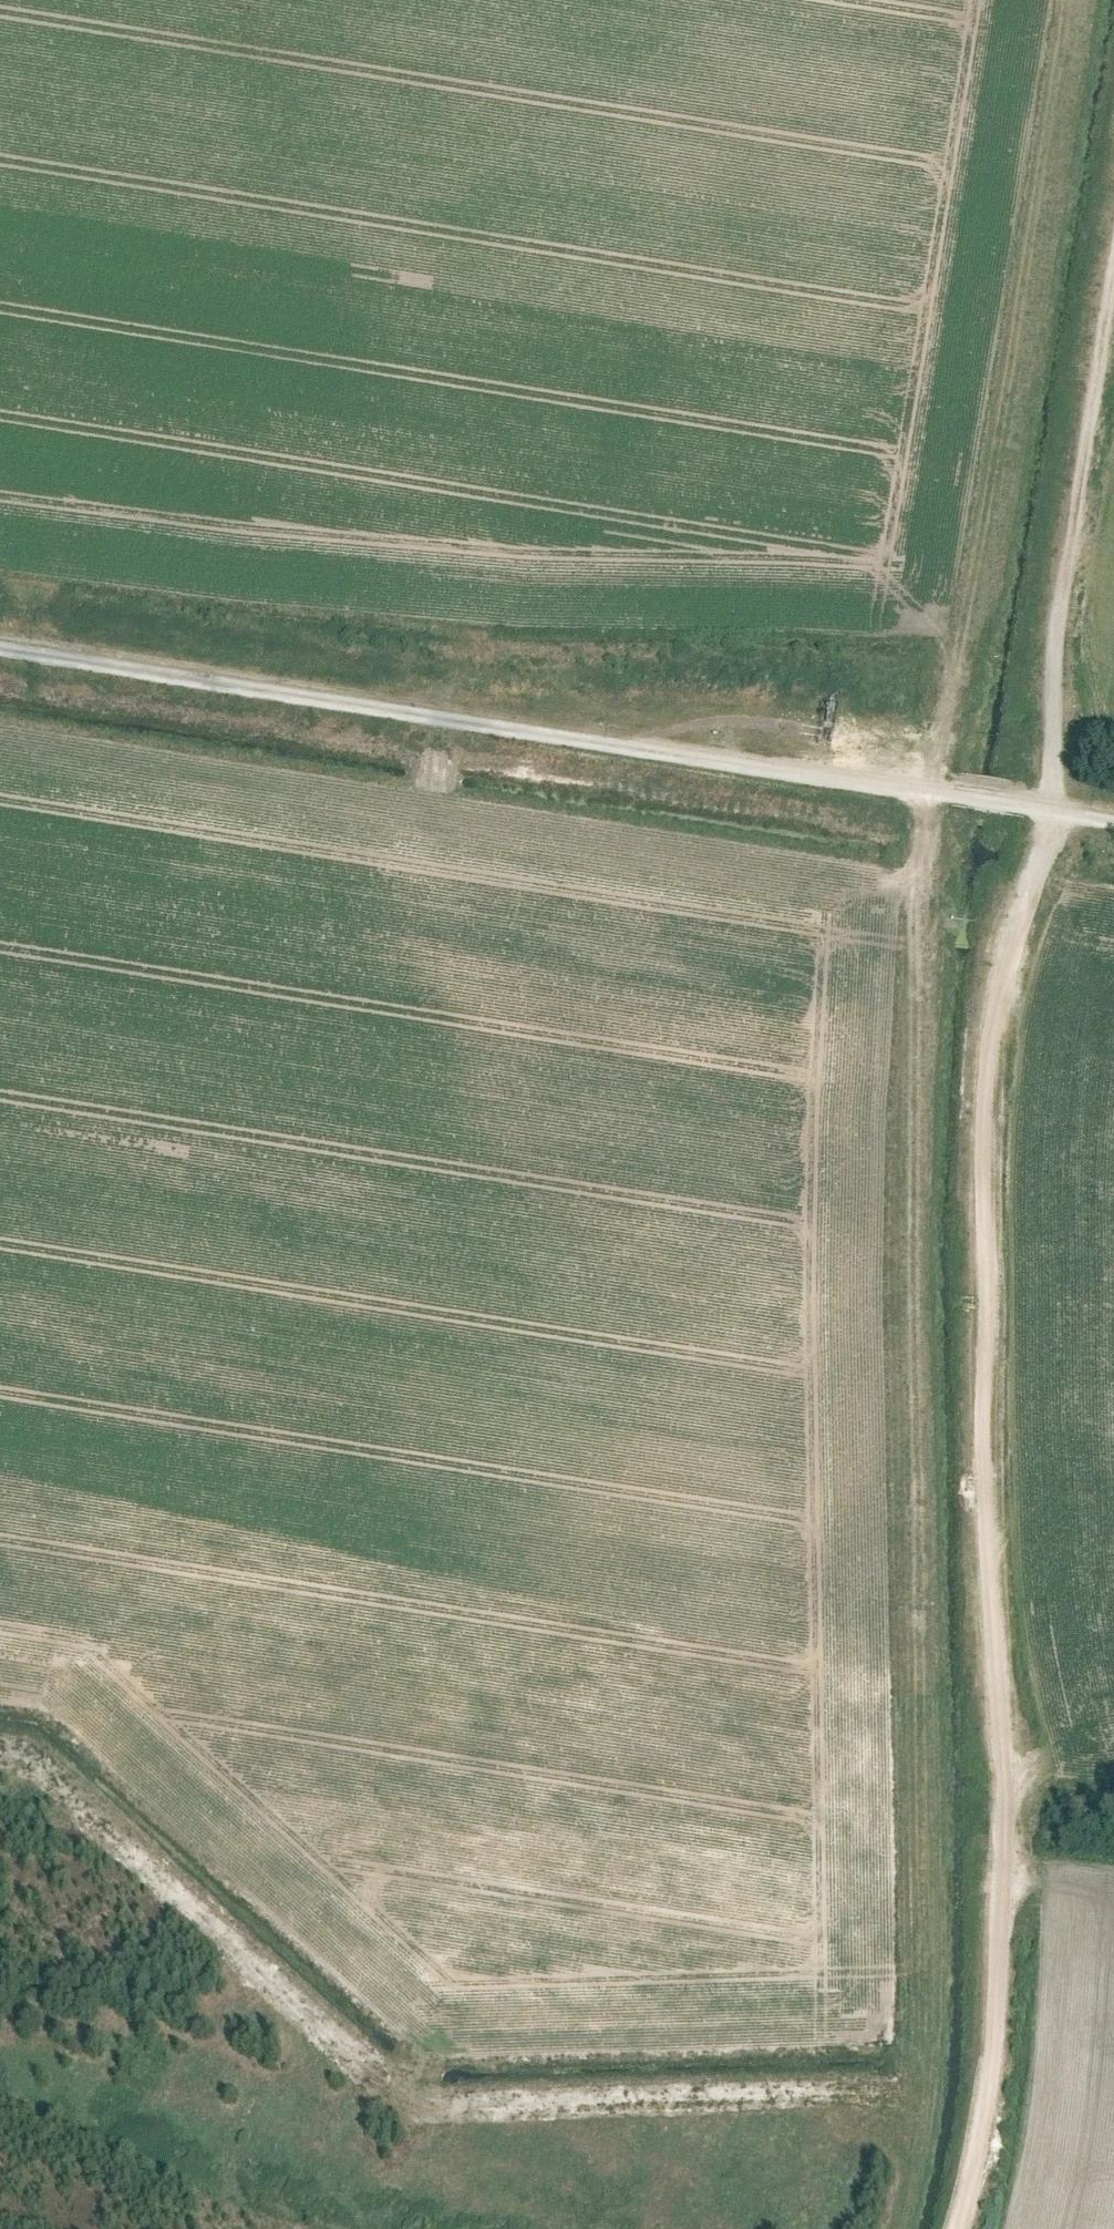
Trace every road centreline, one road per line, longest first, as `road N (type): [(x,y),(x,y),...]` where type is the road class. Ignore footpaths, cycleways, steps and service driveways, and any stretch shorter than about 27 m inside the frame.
road 1 (track): [(965,2228),(988,2121),(1018,1795),(988,1561),(983,1110),(1000,951),(1054,835),(1056,814)]
road 2 (track): [(1056,814),(0,640)]
road 3 (track): [(1056,814),(1068,527),(1113,269)]

